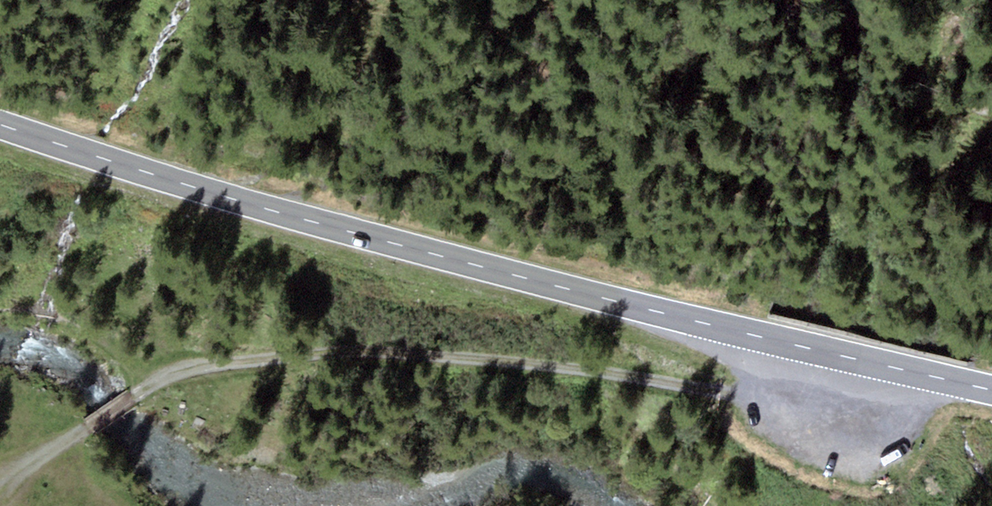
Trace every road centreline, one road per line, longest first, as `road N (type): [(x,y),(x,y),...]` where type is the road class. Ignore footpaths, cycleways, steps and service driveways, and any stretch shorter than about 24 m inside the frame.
road 1 (primary): [(991,390),(478,266),(0,124)]
road 2 (track): [(0,483),(140,391),(194,366),(410,353),(649,378),(820,411),(905,370)]

